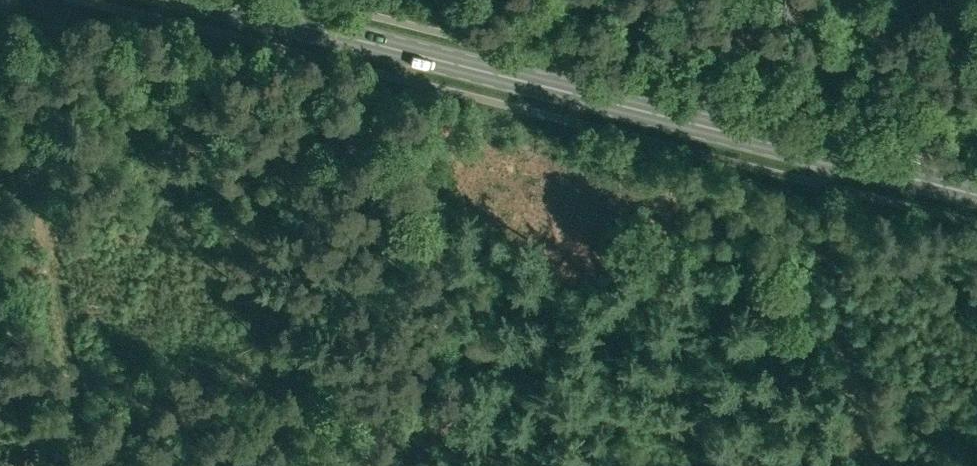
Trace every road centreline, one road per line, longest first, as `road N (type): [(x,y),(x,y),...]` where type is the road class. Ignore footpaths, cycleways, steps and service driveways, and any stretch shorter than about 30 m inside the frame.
road 1 (primary): [(976,194),(214,0)]
road 2 (track): [(873,465),(820,184)]

